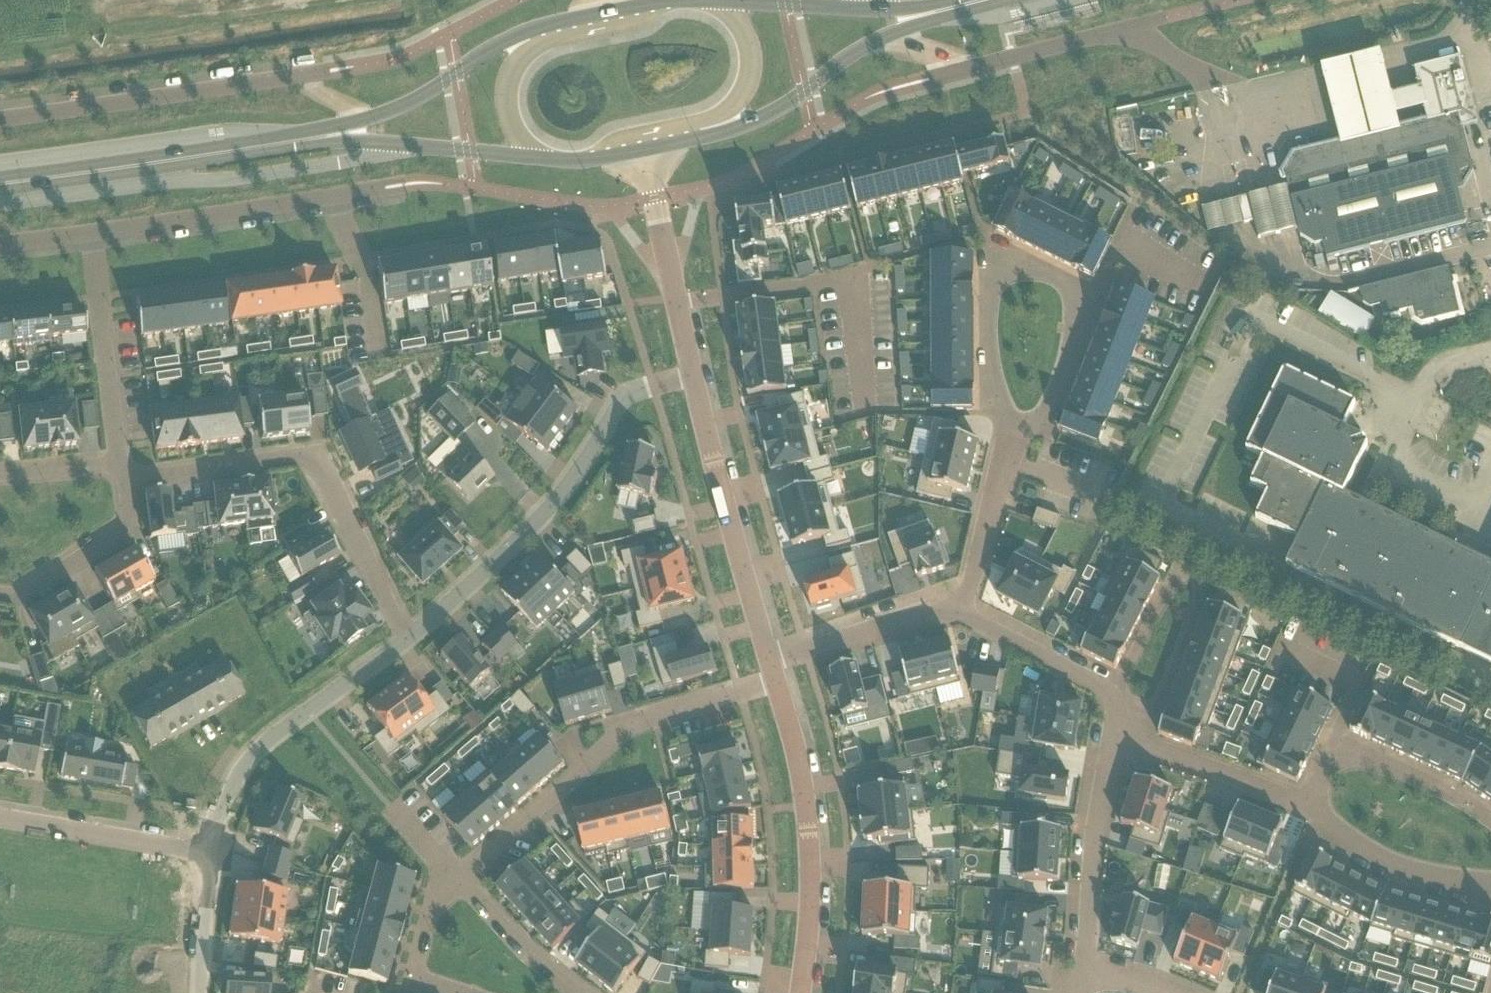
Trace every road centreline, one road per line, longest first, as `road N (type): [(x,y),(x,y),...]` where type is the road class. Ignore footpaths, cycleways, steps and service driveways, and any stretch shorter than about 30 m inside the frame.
road 1 (residential): [(1011,429),(1041,424),(1090,296),(985,246),(998,410)]
road 2 (residential): [(408,634),(520,541),(625,394),(693,375)]
road 3 (unclassified): [(373,116),(298,76),(0,120)]
road 4 (residential): [(408,634),(313,461),(286,455),(128,478)]
road 5 (residential): [(457,878),(625,731),(775,682)]
road 6 (residential): [(91,235),(404,183)]
road 7 (tertiary): [(798,992),(808,948),(810,839),(775,682)]
road 8 (residential): [(211,850),(228,792),(250,754),(408,634)]
road 9 (tertiary): [(769,662),(693,375)]
road 10 (secondary): [(0,184),(288,142)]
road 11 (secondary): [(288,142),(554,162)]
road 12 (secondary): [(973,3),(918,10),(709,0)]
road 13 (unclassified): [(872,42),(969,68),(1122,29)]
road 14 (residential): [(1490,818),(1448,790),(1336,744),(1310,803)]
road 15 (residential): [(1119,736),(1097,837),(1088,965)]
road 16 (tertiary): [(693,375),(662,261),(646,149)]
road 17 (residential): [(91,235),(116,459)]
road 18 (residential): [(959,607),(1114,696),(1119,736)]
road 19 (residential): [(211,850),(0,816)]
road 20 (residential): [(1310,803),(1336,835),(1413,873),(1490,896)]
road 21 (residential): [(1310,803),(1119,736)]
road 22 (residential): [(769,662),(959,607)]
road 23 (residential): [(128,478),(125,529),(11,594),(0,592)]
road 24 (residential): [(959,607),(1011,429)]
road 25 (secondary): [(713,134),(805,92),(872,42)]
road 26 (secondary): [(533,32),(373,116)]
road 27 (residential): [(576,992),(457,878)]
road 28 (secondary): [(713,134),(744,92),(754,62),(741,24),(709,0)]
road 29 (secondary): [(533,32),(508,83),(506,113),(522,139),(554,162)]
road 30 (residential): [(457,878),(433,897),(408,980),(445,992)]
road 31 (residential): [(196,992),(211,850)]

